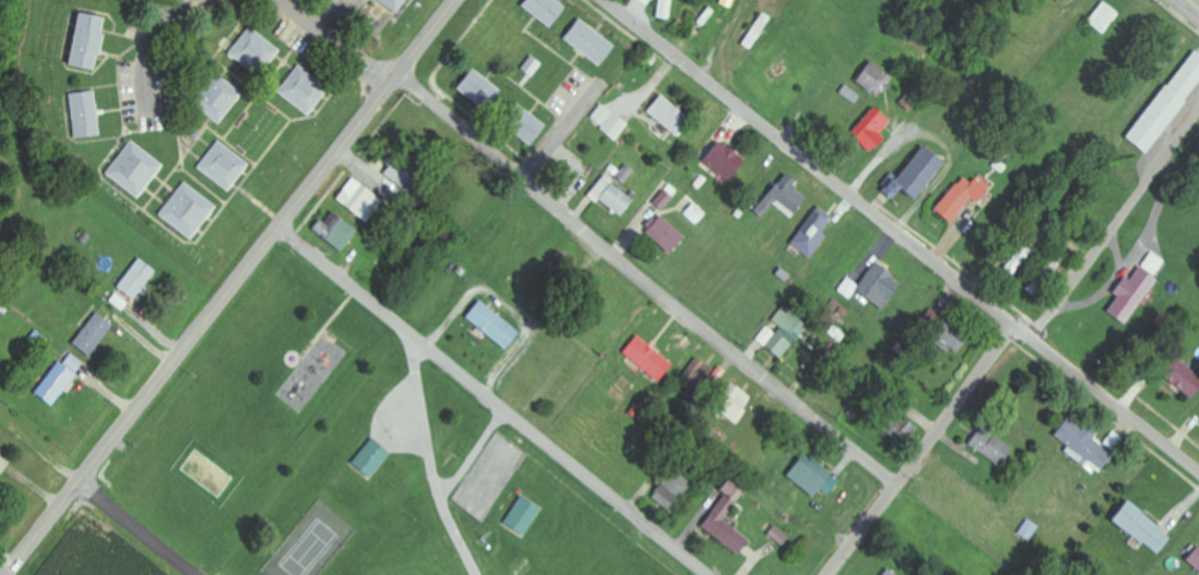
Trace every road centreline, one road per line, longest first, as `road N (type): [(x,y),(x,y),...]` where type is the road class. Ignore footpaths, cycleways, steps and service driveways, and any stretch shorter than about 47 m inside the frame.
road 1 (residential): [(1198,478),(599,0)]
road 2 (secondary): [(6,574),(456,0)]
road 3 (residential): [(899,485),(396,79)]
road 4 (residential): [(703,574),(281,226)]
road 5 (residential): [(830,574),(1014,331)]
road 6 (residential): [(1029,343),(1198,109)]
road 7 (residential): [(201,574),(0,420)]
road 8 (residential): [(396,79),(279,0)]
road 9 (residential): [(199,0),(173,16),(151,49),(145,85),(153,108)]

